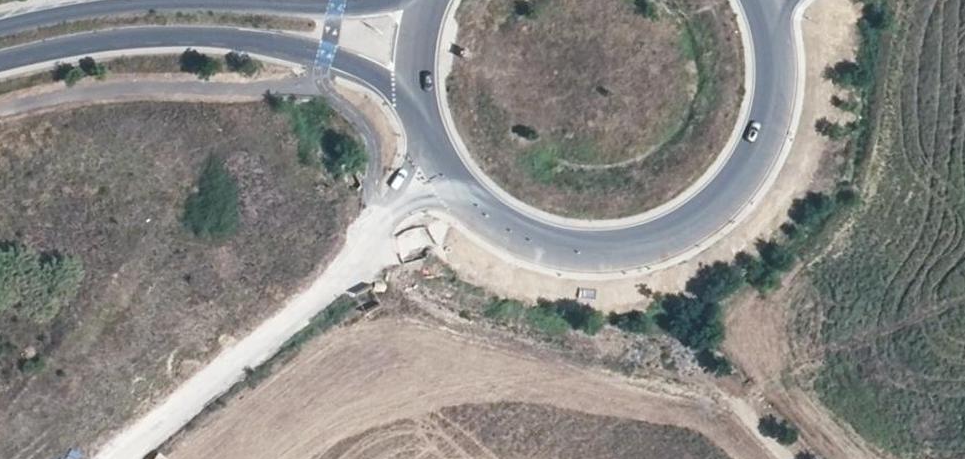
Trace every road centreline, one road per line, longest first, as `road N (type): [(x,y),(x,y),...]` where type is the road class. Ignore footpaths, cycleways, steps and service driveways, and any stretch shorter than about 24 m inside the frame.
road 1 (primary): [(444,170),(476,206),(516,232),(562,246),(611,248),(658,237),(700,215),(735,181),(760,140),(773,94),(773,46),(760,0)]
road 2 (primary): [(0,59),(104,39),(184,35),(259,43),(363,71),(418,114)]
road 3 (unclassified): [(117,458),(335,280),(444,170)]
road 4 (primary): [(399,0),(187,1),(0,28)]

